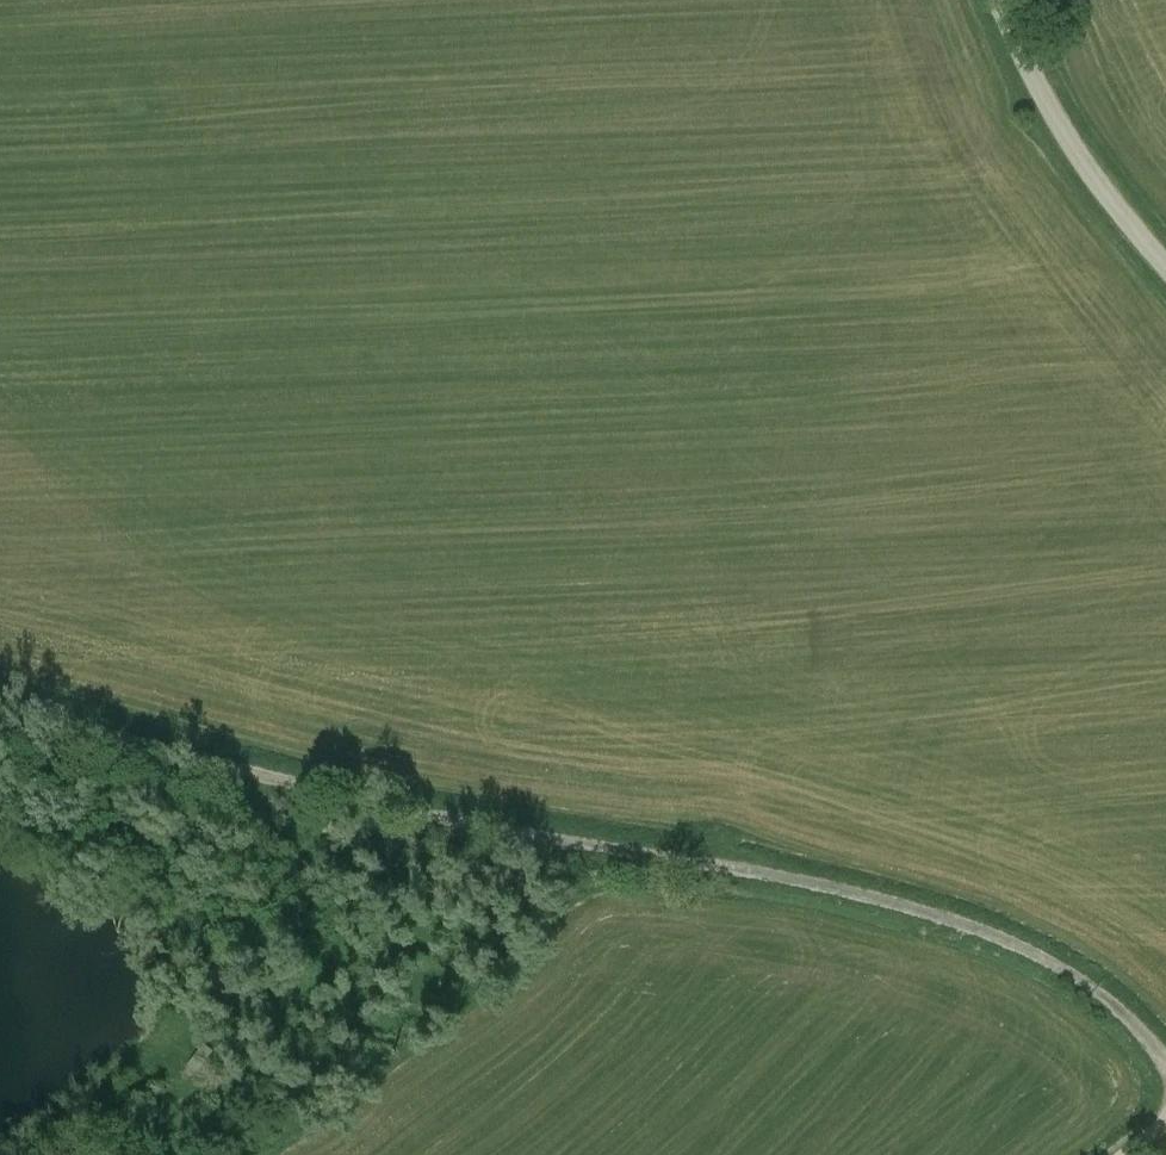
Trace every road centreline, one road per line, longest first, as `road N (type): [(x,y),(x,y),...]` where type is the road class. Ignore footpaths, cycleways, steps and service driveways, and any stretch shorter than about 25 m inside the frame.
road 1 (unclassified): [(1165,276),(1076,174),(1002,47),(986,0)]

